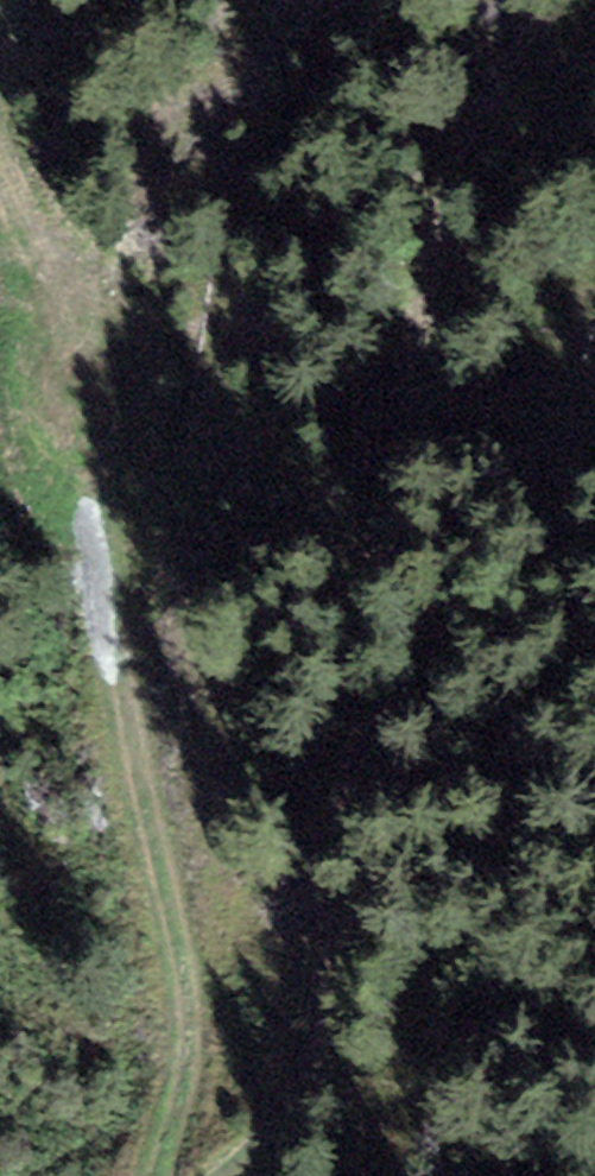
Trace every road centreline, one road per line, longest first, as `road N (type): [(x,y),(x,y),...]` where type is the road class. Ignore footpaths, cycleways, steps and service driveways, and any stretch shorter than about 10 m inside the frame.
road 1 (track): [(203,1175),(241,1142),(273,1087),(286,1032),(308,774),(380,386),(416,249),(551,0)]
road 2 (track): [(168,1175),(196,1003),(0,128)]

